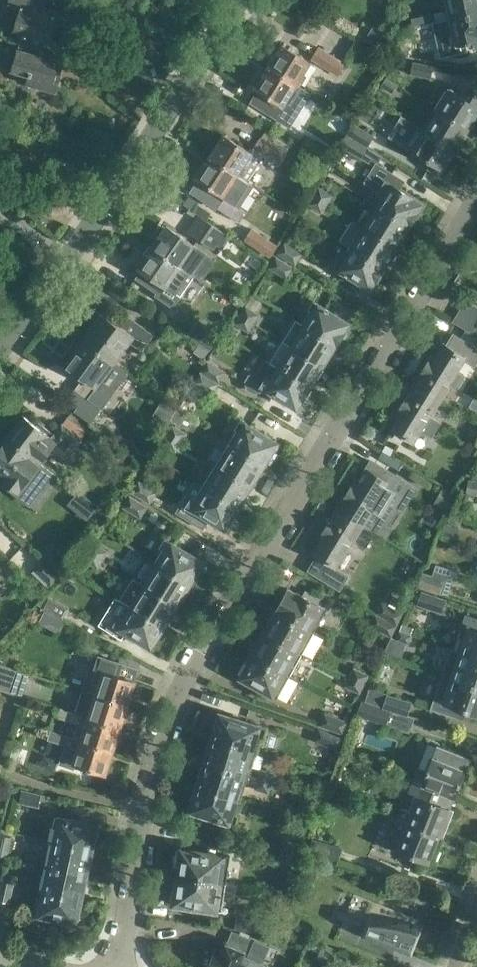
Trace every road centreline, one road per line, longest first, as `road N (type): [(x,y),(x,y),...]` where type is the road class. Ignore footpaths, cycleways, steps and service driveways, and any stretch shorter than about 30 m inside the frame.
road 1 (residential): [(116,966),(141,829),(183,692),(476,210)]
road 2 (residential): [(0,363),(238,0)]

